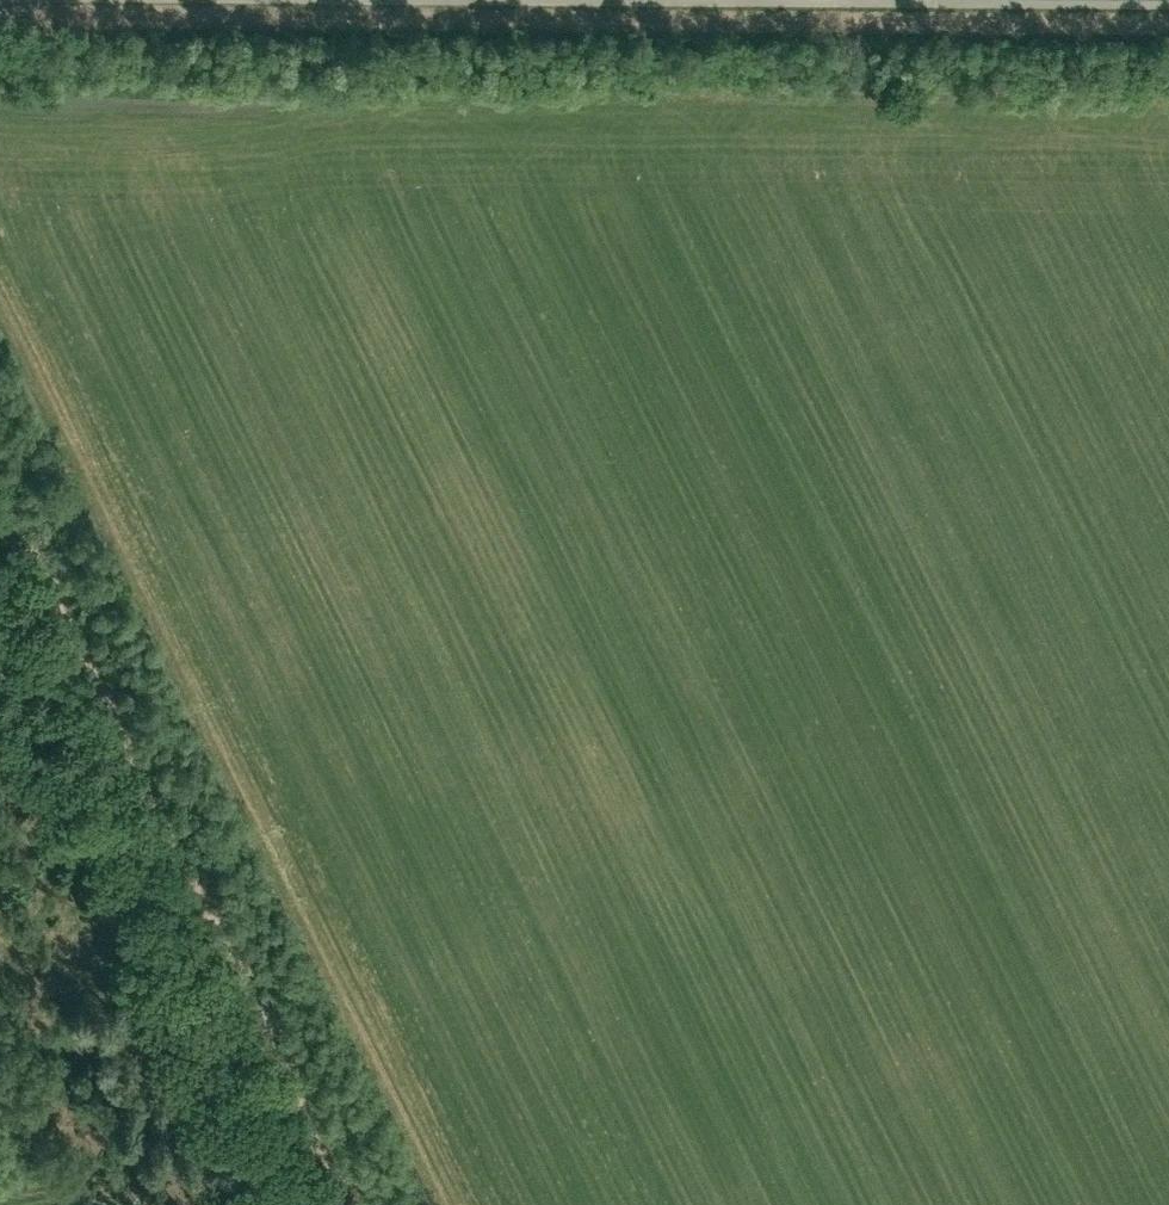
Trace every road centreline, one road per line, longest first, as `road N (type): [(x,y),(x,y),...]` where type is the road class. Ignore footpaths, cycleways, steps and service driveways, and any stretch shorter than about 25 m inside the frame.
road 1 (track): [(1168,21),(0,11)]
road 2 (track): [(365,1204),(0,474)]

